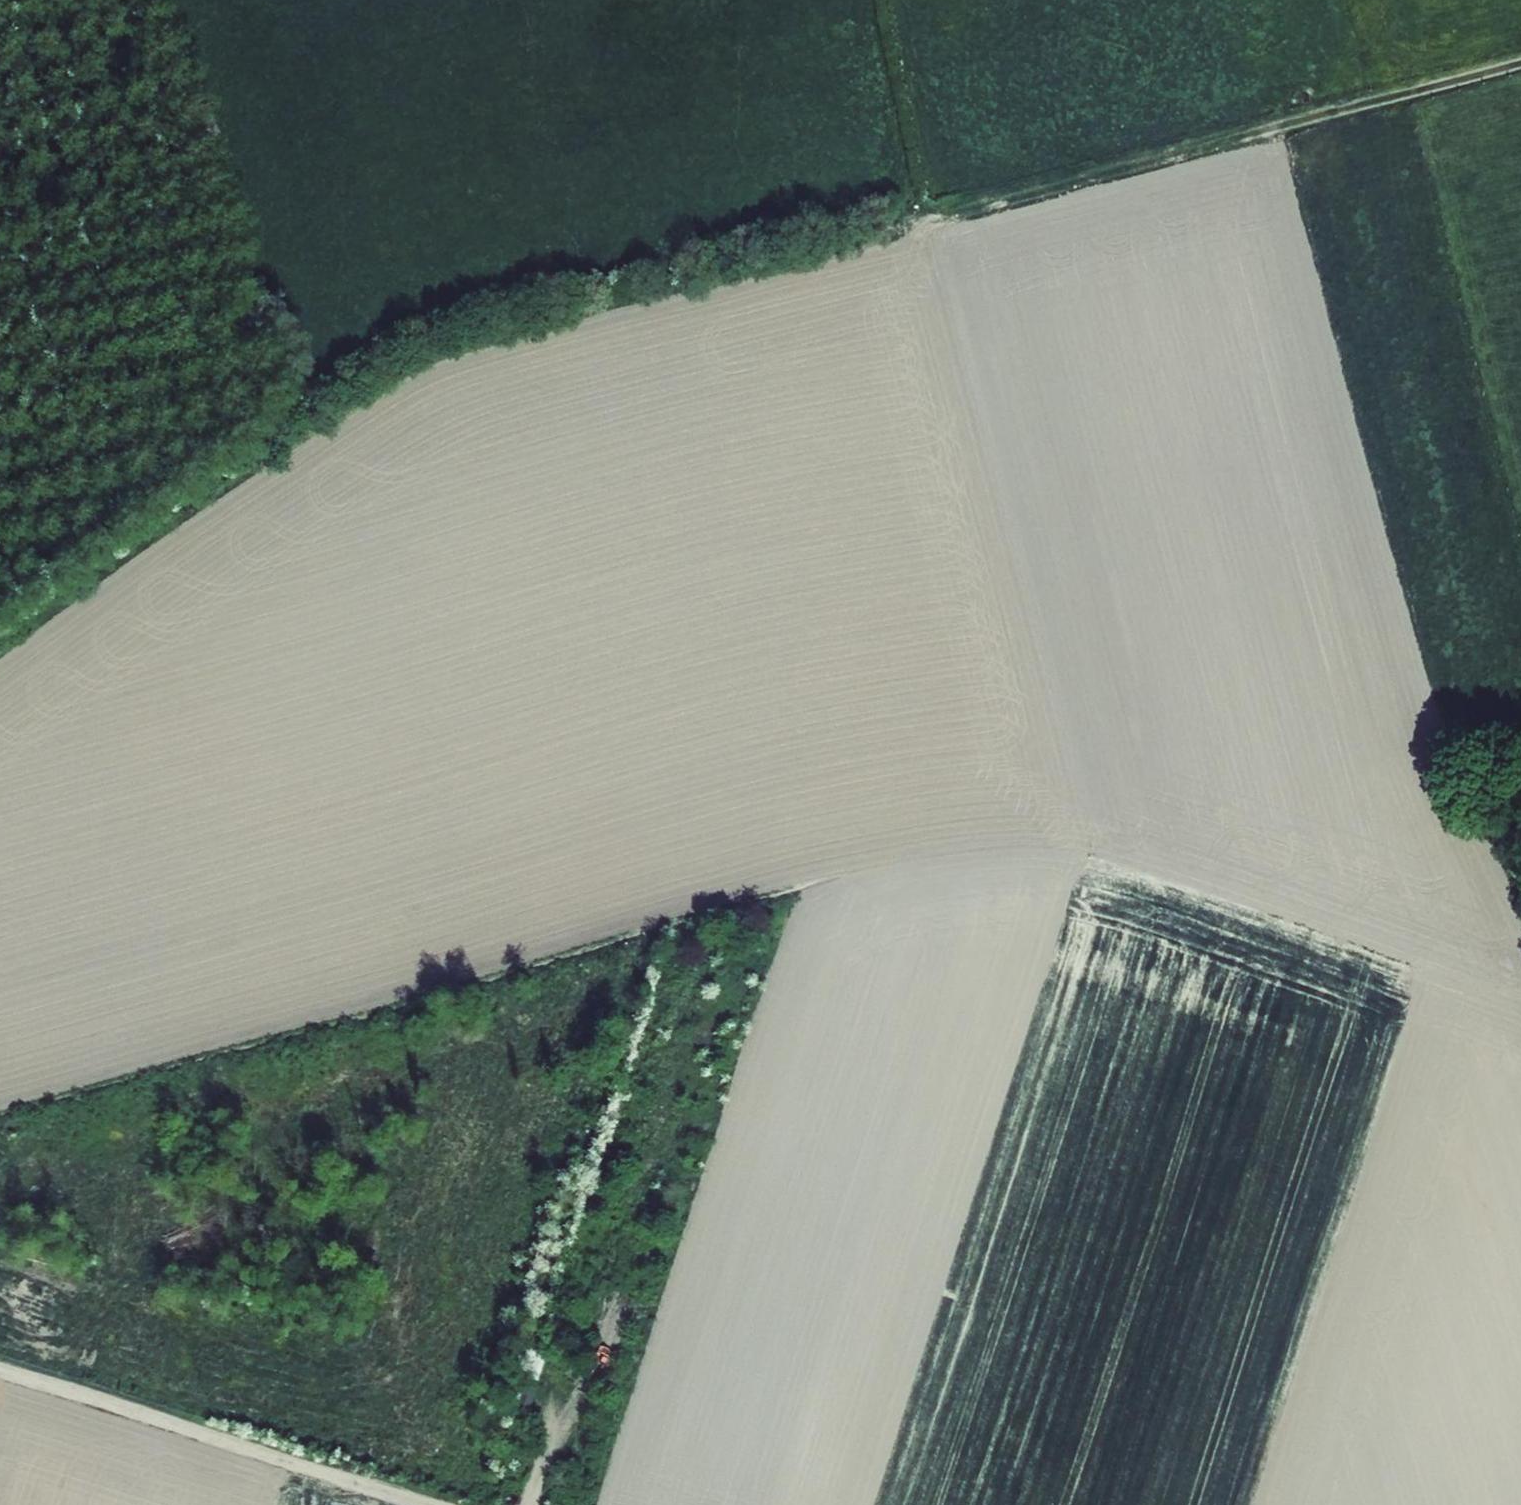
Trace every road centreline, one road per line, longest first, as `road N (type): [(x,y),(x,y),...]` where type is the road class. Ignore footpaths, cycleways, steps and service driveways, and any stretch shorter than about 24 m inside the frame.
road 1 (track): [(1520,68),(931,212)]
road 2 (track): [(0,1366),(445,1504)]

